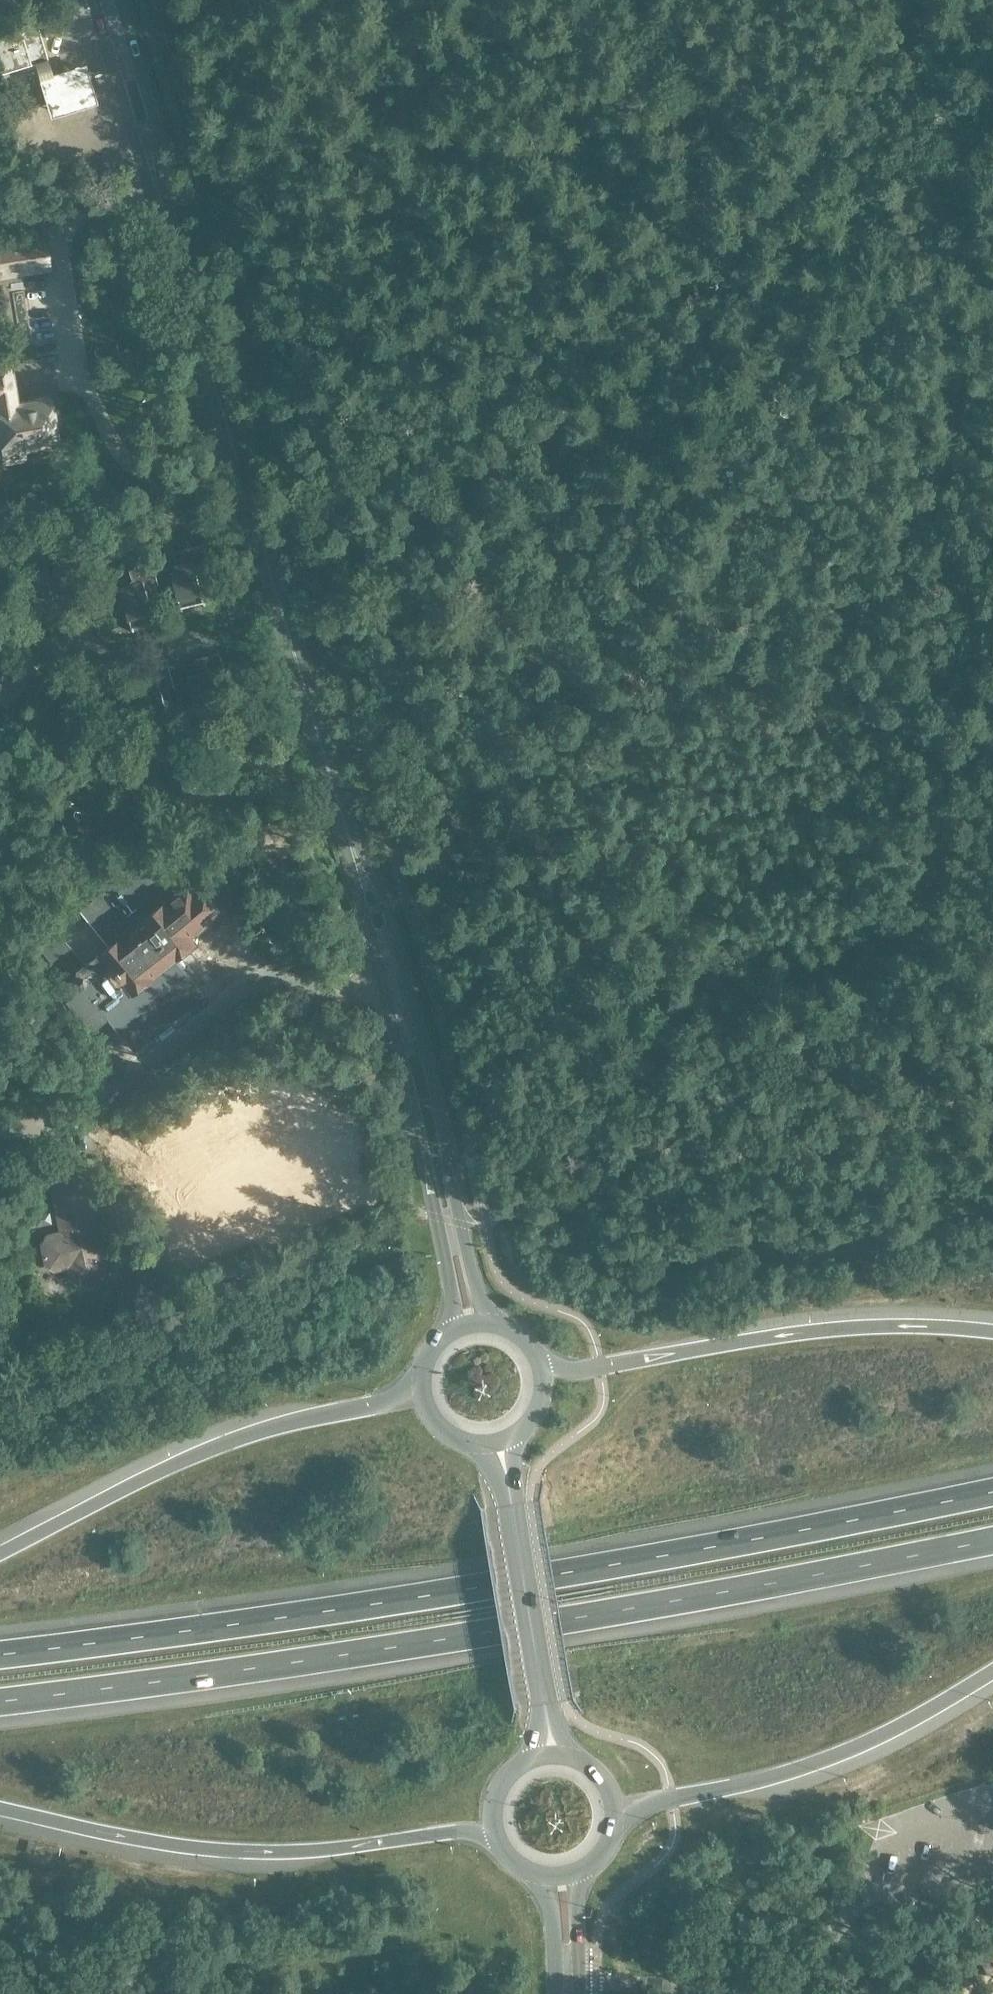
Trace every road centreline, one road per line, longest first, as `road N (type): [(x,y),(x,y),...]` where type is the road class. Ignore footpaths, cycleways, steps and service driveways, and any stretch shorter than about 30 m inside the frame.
road 1 (motorway): [(992,1491),(466,1589),(0,1654)]
road 2 (motorway): [(0,1700),(490,1632),(992,1540)]
road 3 (secondary): [(340,813),(158,196)]
road 4 (secondary): [(492,1322),(477,1296),(386,906),(340,813)]
road 5 (secondary): [(340,813),(423,1158),(452,1299),(451,1331)]
road 6 (motorway): [(0,1814),(243,1858),(457,1831),(496,1834)]
road 7 (track): [(0,1412),(336,1266),(383,1208),(408,1202)]
road 8 (motorway): [(992,1327),(855,1323),(579,1370),(539,1359)]
road 9 (motorway): [(421,1390),(221,1444),(0,1553)]
road 10 (motorway): [(615,1810),(836,1760),(992,1676)]
road 11 (secondary): [(553,1754),(500,1442)]
road 12 (secondary): [(92,0),(145,179),(158,196)]
road 13 (secondary): [(158,196),(156,128),(119,0)]
road 14 (secondary): [(578,1993),(574,1874)]

